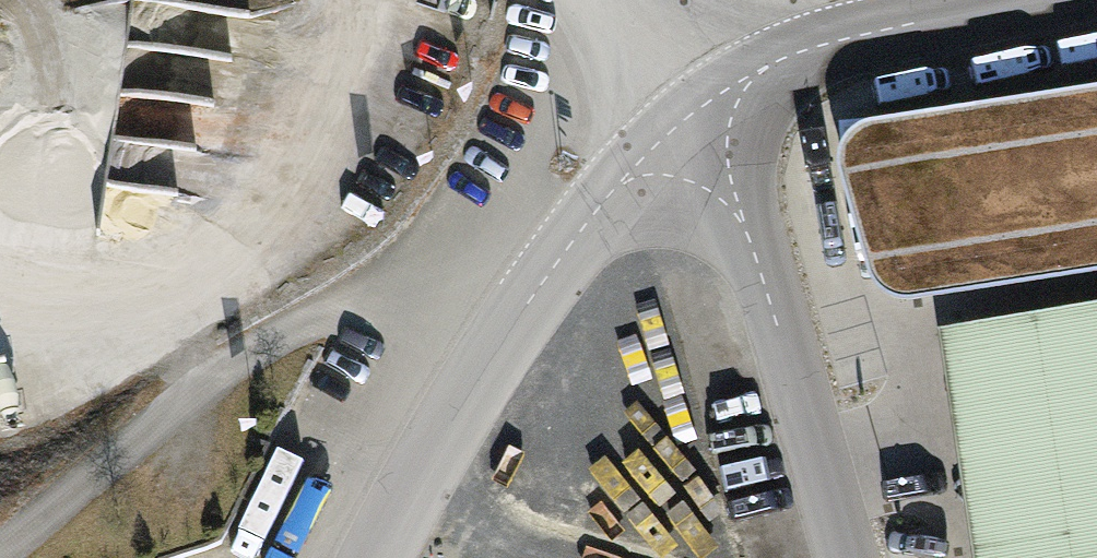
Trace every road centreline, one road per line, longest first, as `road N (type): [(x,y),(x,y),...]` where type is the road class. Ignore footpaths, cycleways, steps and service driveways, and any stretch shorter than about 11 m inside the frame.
road 1 (track): [(0,310),(112,316),(290,245),(356,0)]
road 2 (residential): [(385,557),(583,221),(705,118)]
road 3 (residential): [(845,557),(808,414),(705,118)]
road 4 (residential): [(705,118),(812,55),(1036,0)]

